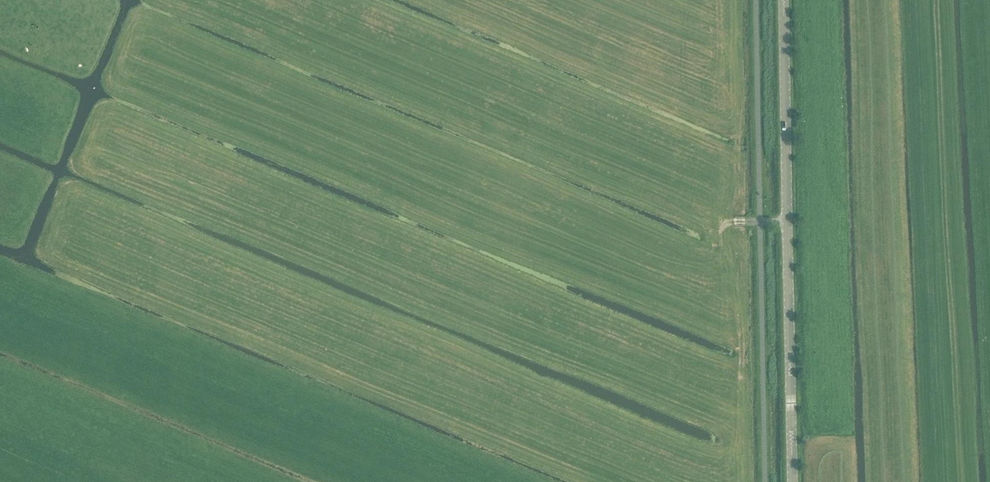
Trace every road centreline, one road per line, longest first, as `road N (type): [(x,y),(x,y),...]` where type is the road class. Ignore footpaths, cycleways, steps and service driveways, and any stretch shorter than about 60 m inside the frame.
road 1 (tertiary): [(791,481),(782,0)]

